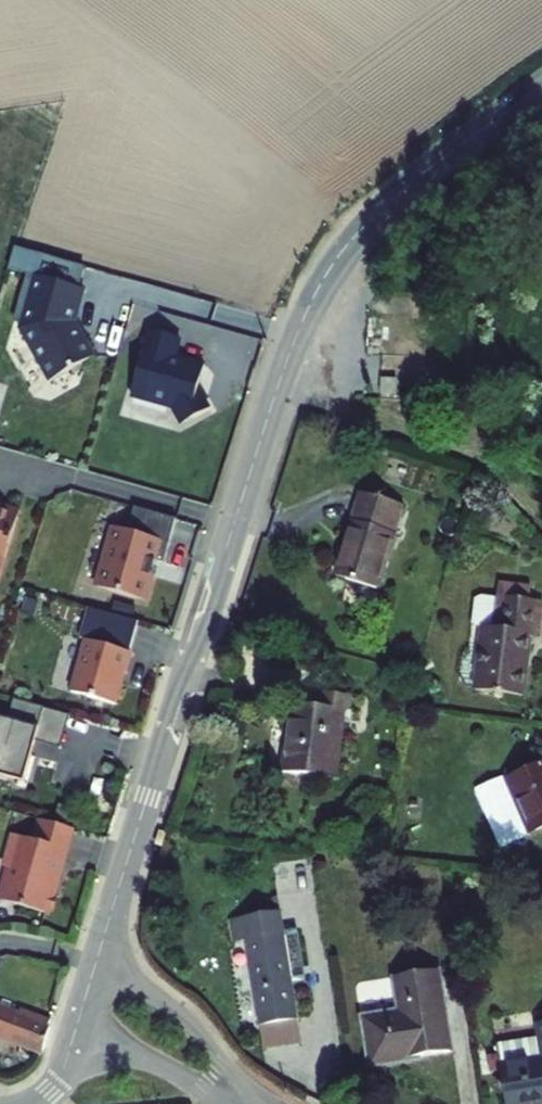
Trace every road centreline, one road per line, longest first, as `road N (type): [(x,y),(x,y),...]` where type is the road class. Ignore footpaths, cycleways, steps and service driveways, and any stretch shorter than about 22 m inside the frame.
road 1 (tertiary): [(97,966),(278,392),(322,282),(396,195),(541,85)]
road 2 (residential): [(249,1103),(190,1024),(97,966)]
road 3 (residential): [(79,1030),(245,1103)]

